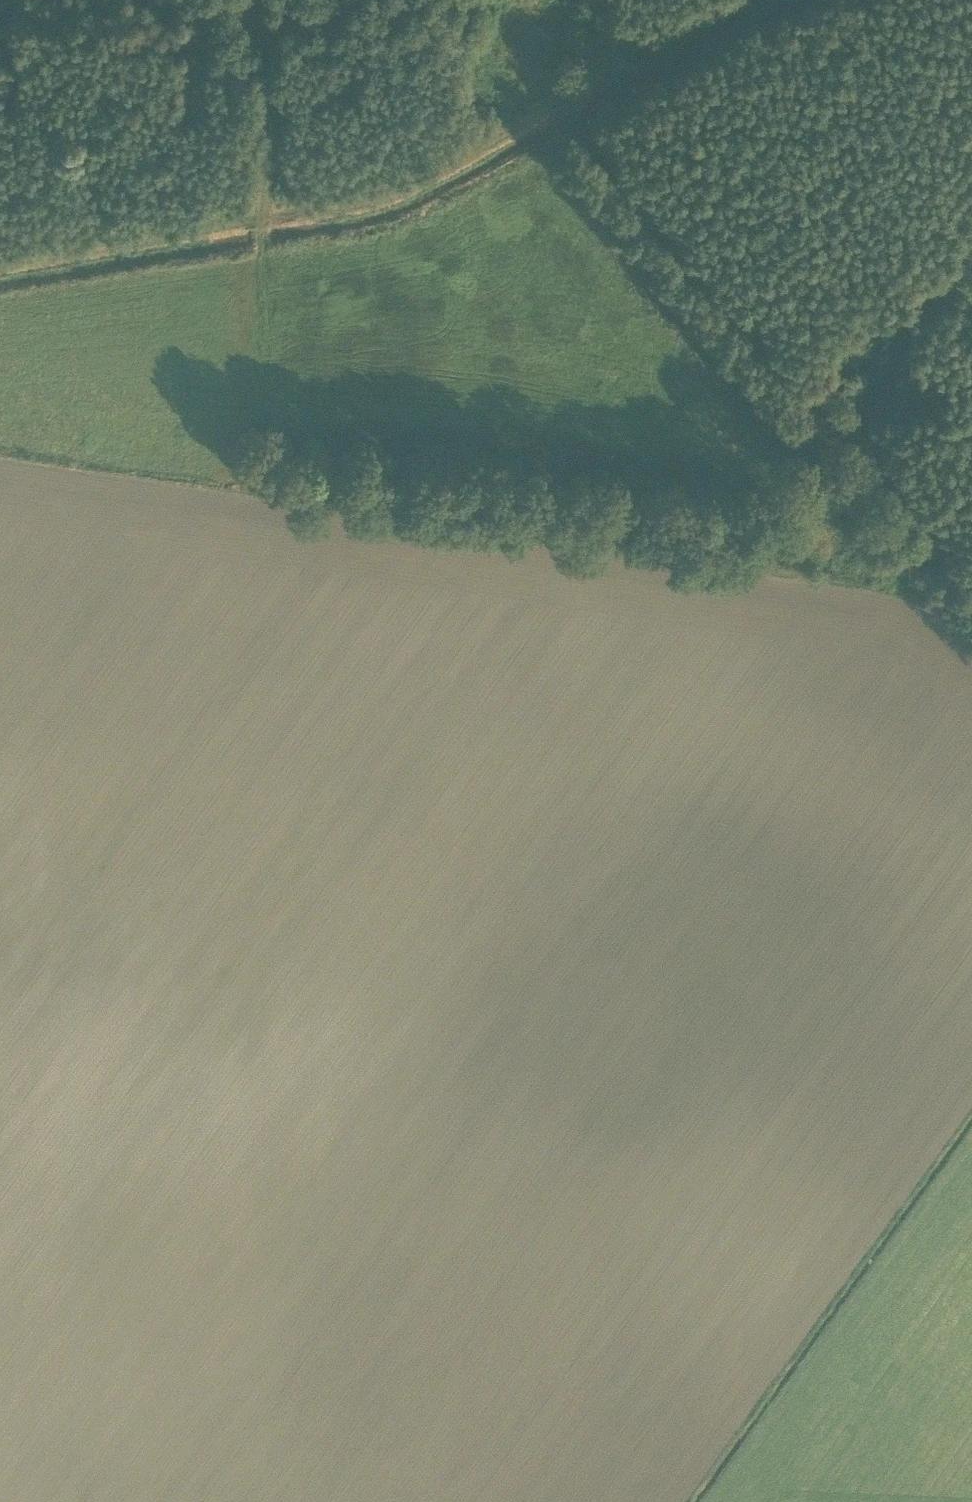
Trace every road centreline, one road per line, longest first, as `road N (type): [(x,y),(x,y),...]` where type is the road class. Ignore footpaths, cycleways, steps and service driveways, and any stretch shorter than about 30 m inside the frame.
road 1 (track): [(734,0),(384,205),(0,271)]
road 2 (track): [(251,253),(262,0)]

